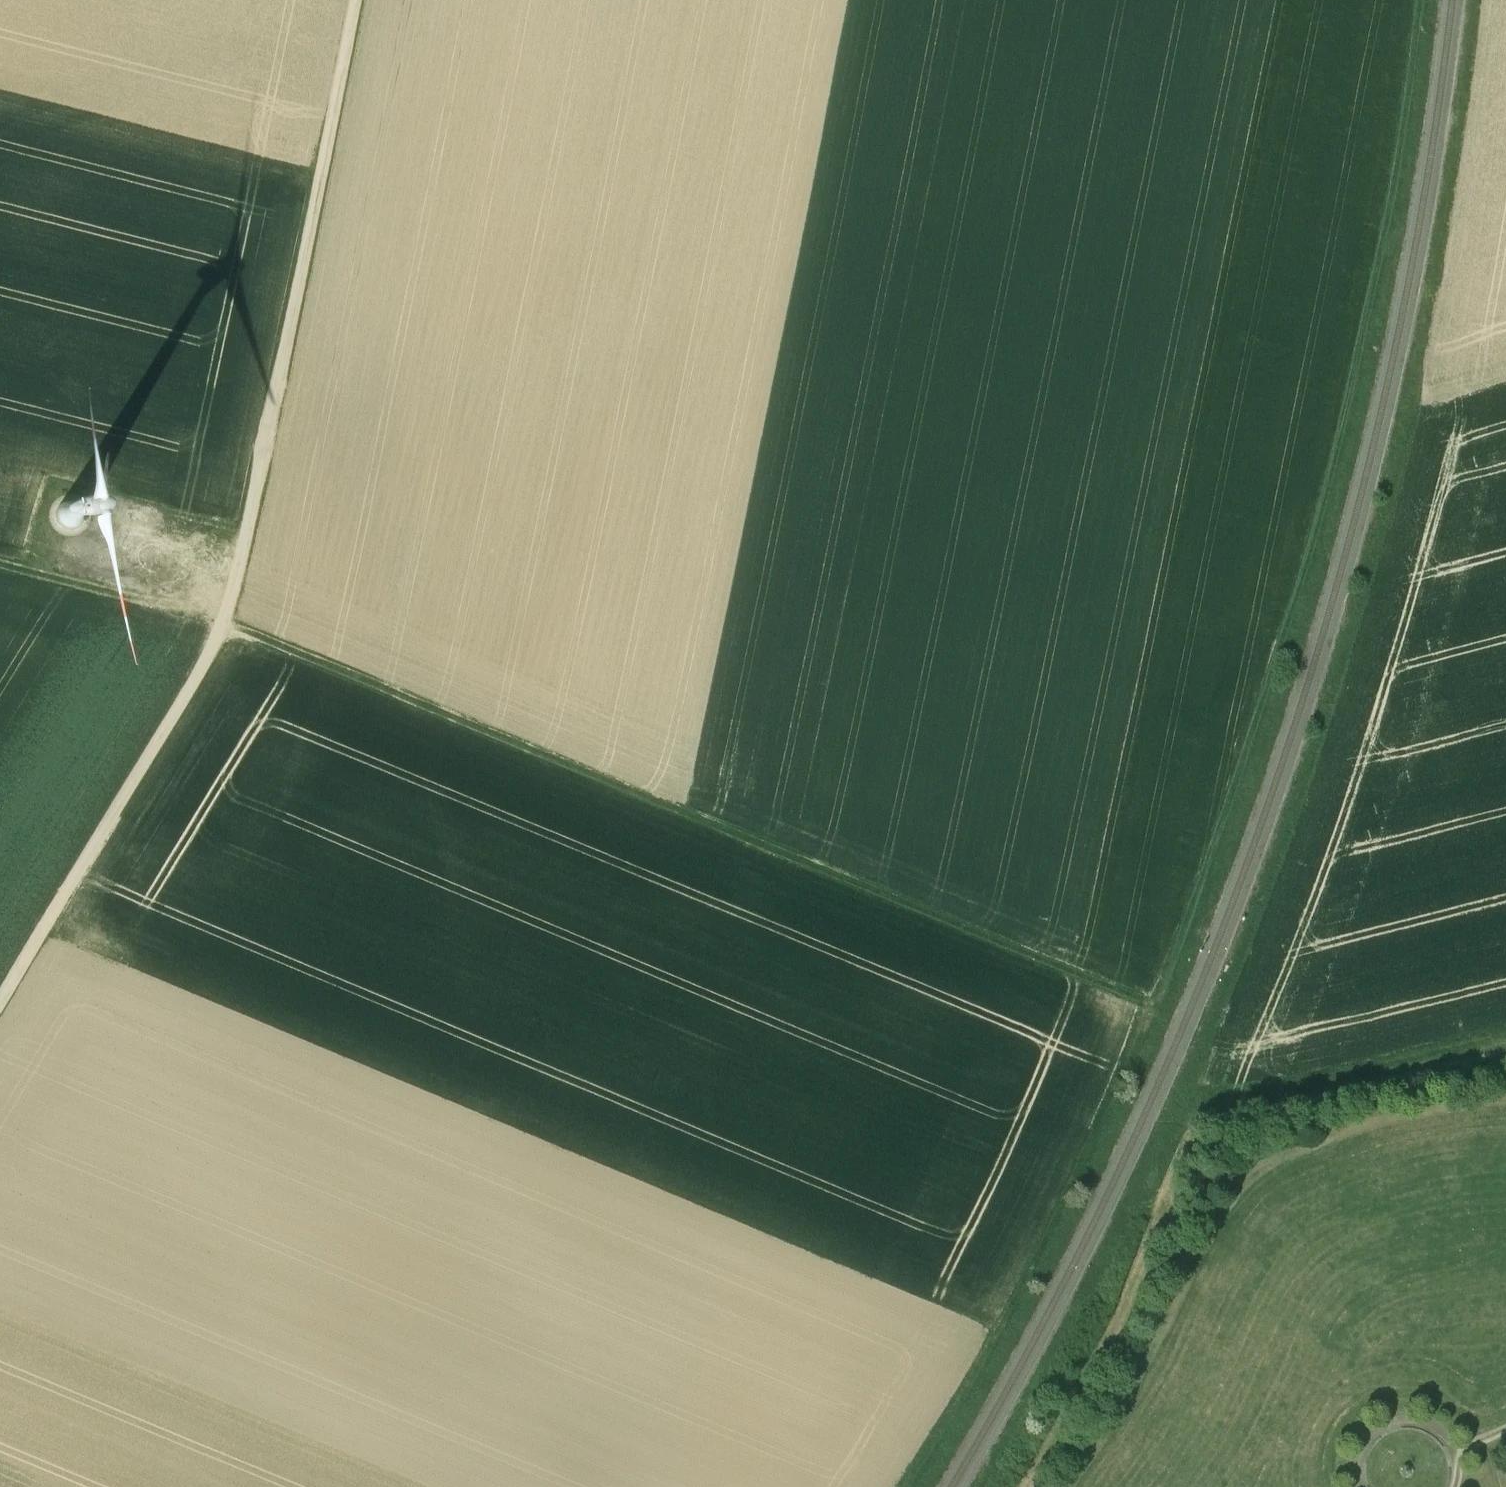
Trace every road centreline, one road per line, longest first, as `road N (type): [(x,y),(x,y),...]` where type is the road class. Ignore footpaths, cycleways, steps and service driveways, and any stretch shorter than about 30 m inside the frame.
road 1 (track): [(227,623),(1149,991),(1278,609),(1351,350),(1402,0)]
road 2 (track): [(353,0),(227,623),(0,1003)]
road 3 (track): [(227,623),(0,563)]

